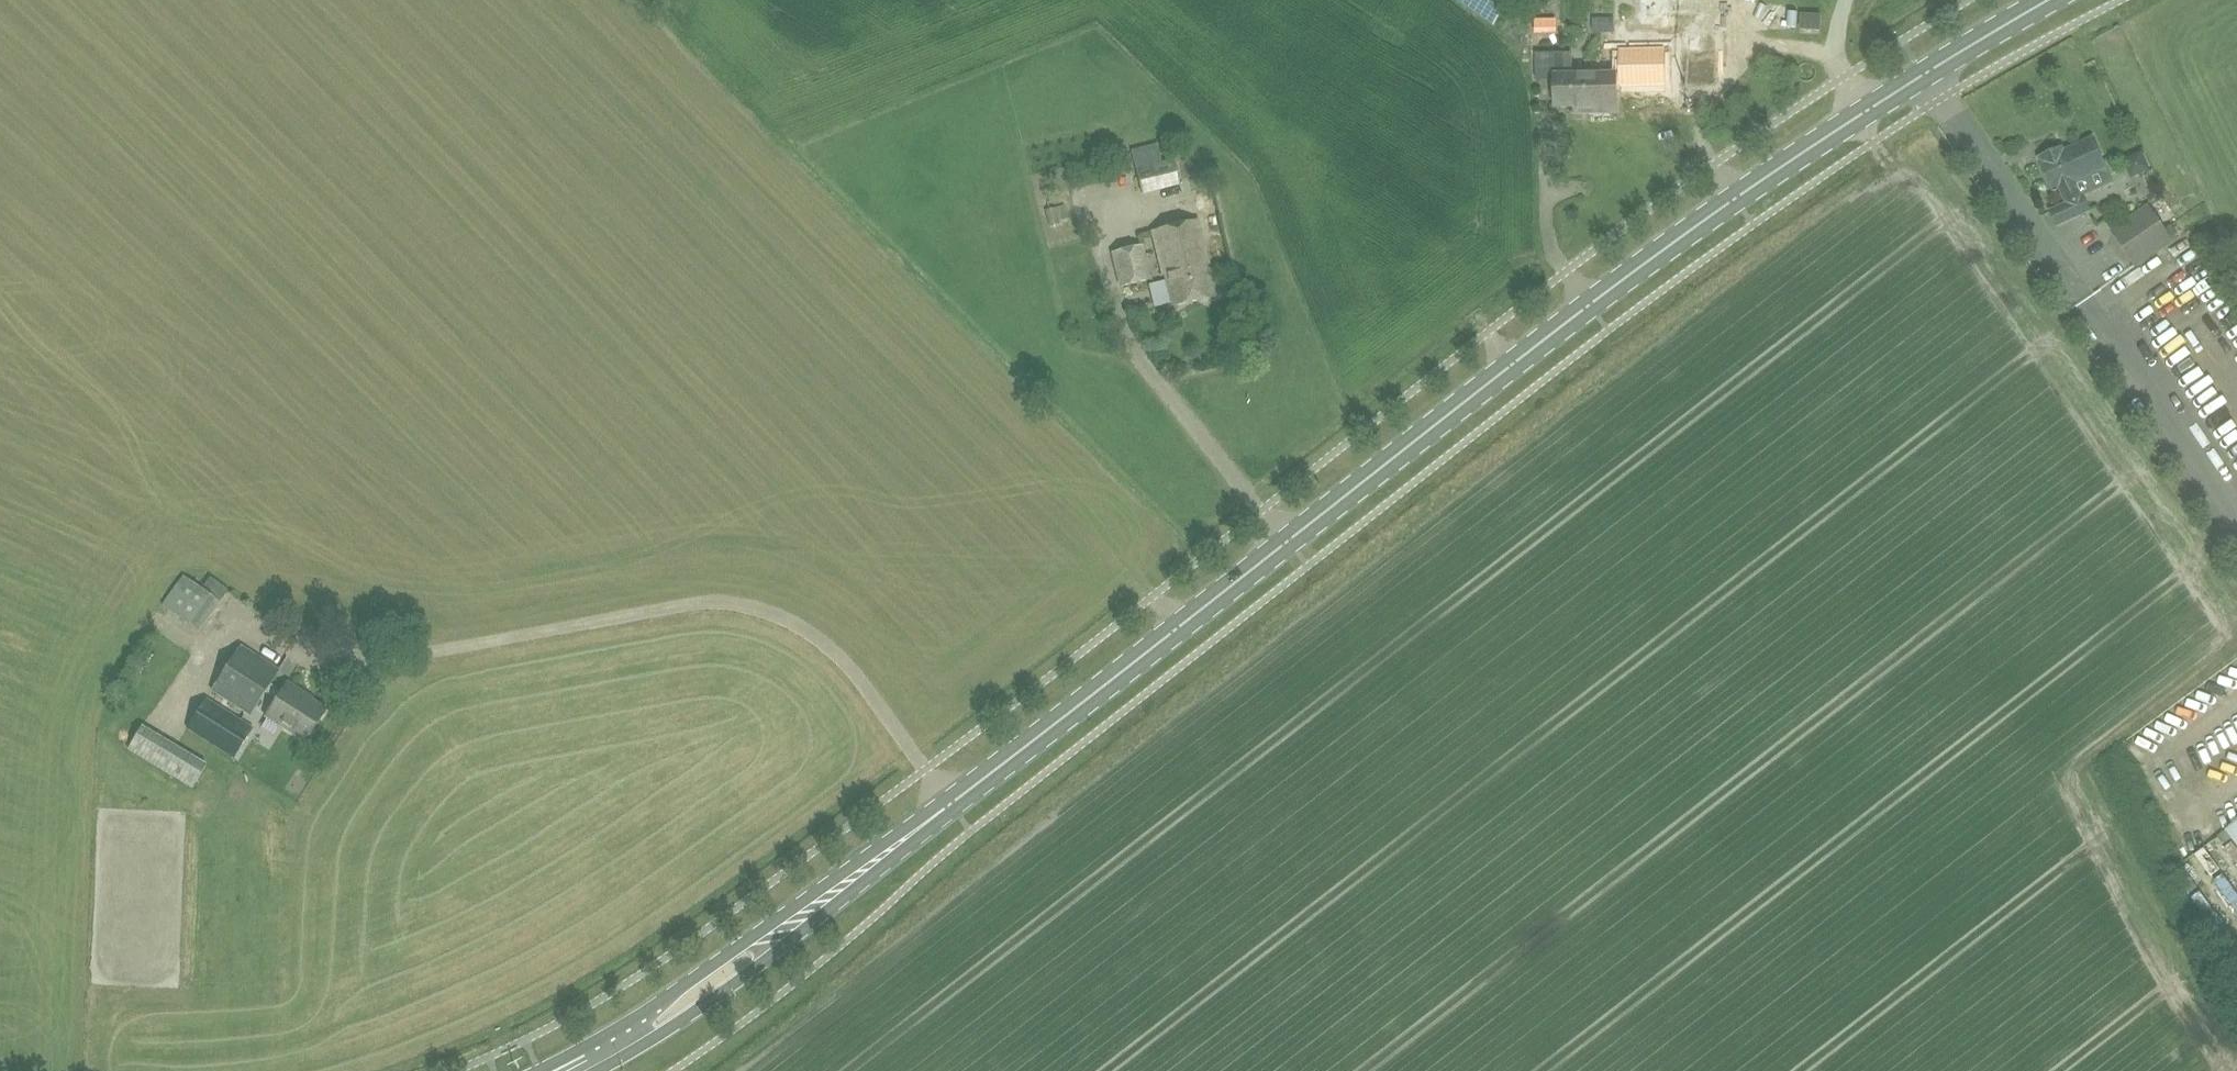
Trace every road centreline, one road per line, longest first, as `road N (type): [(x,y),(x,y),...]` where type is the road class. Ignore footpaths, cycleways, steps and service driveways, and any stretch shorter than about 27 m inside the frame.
road 1 (secondary): [(576,1070),(688,1011),(1591,304),(1849,121),(2051,0)]

